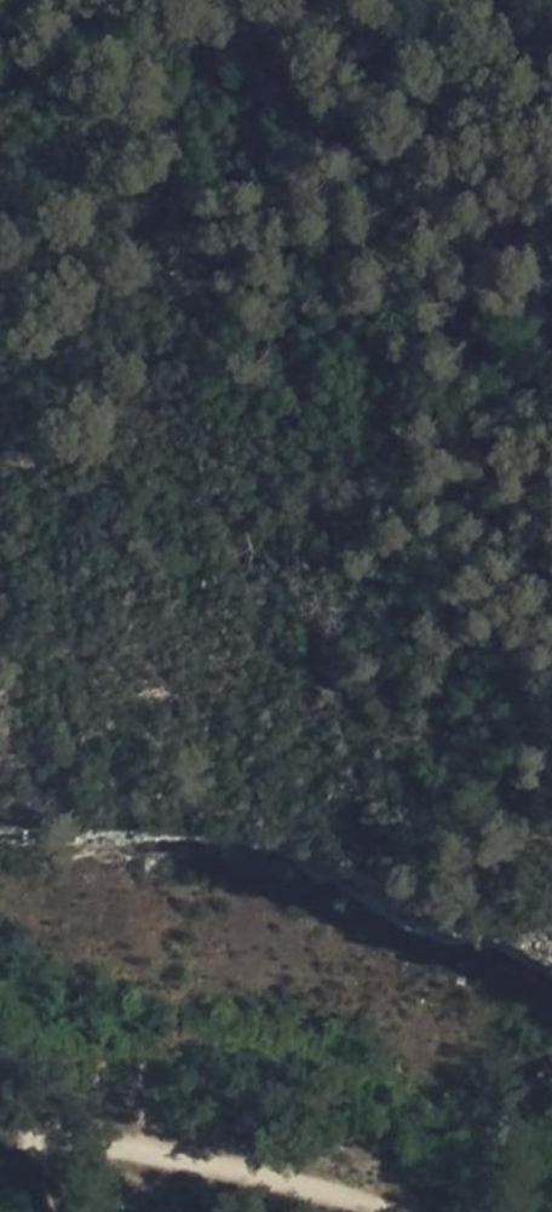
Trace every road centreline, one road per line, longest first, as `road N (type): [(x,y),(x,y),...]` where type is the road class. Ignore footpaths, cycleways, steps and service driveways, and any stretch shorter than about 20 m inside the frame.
road 1 (track): [(393,1211),(206,1165),(0,1130)]

